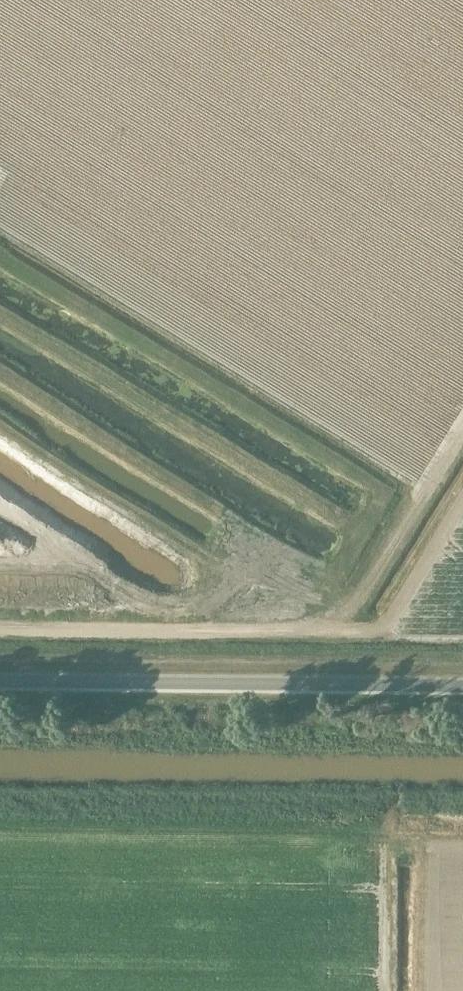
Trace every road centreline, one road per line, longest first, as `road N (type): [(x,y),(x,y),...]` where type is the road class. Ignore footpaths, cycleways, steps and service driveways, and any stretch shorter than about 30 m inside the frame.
road 1 (unclassified): [(462,685),(0,681)]

